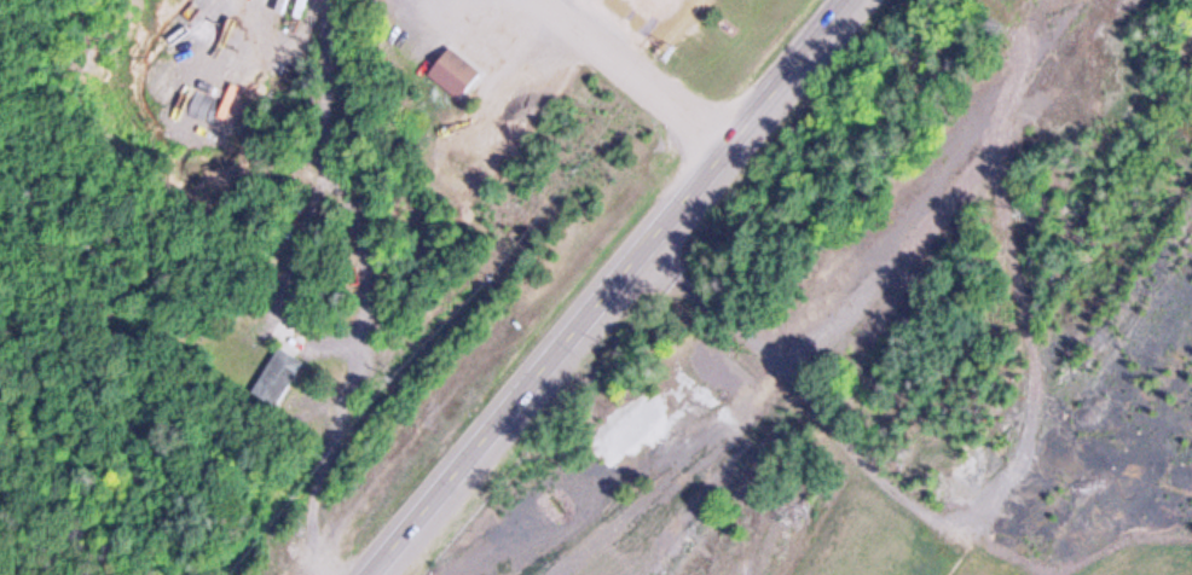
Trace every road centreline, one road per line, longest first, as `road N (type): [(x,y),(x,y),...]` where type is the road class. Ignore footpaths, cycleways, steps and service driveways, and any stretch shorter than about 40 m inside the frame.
road 1 (secondary): [(370,574),(851,0)]

